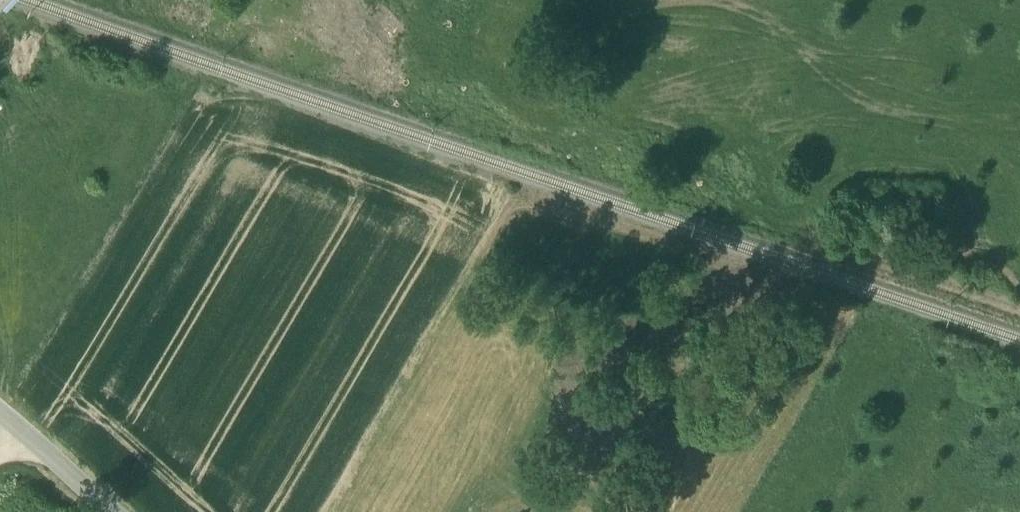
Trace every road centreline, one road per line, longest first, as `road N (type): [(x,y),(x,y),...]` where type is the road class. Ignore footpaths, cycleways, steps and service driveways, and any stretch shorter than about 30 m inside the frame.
road 1 (unclassified): [(0,413),(121,511)]

